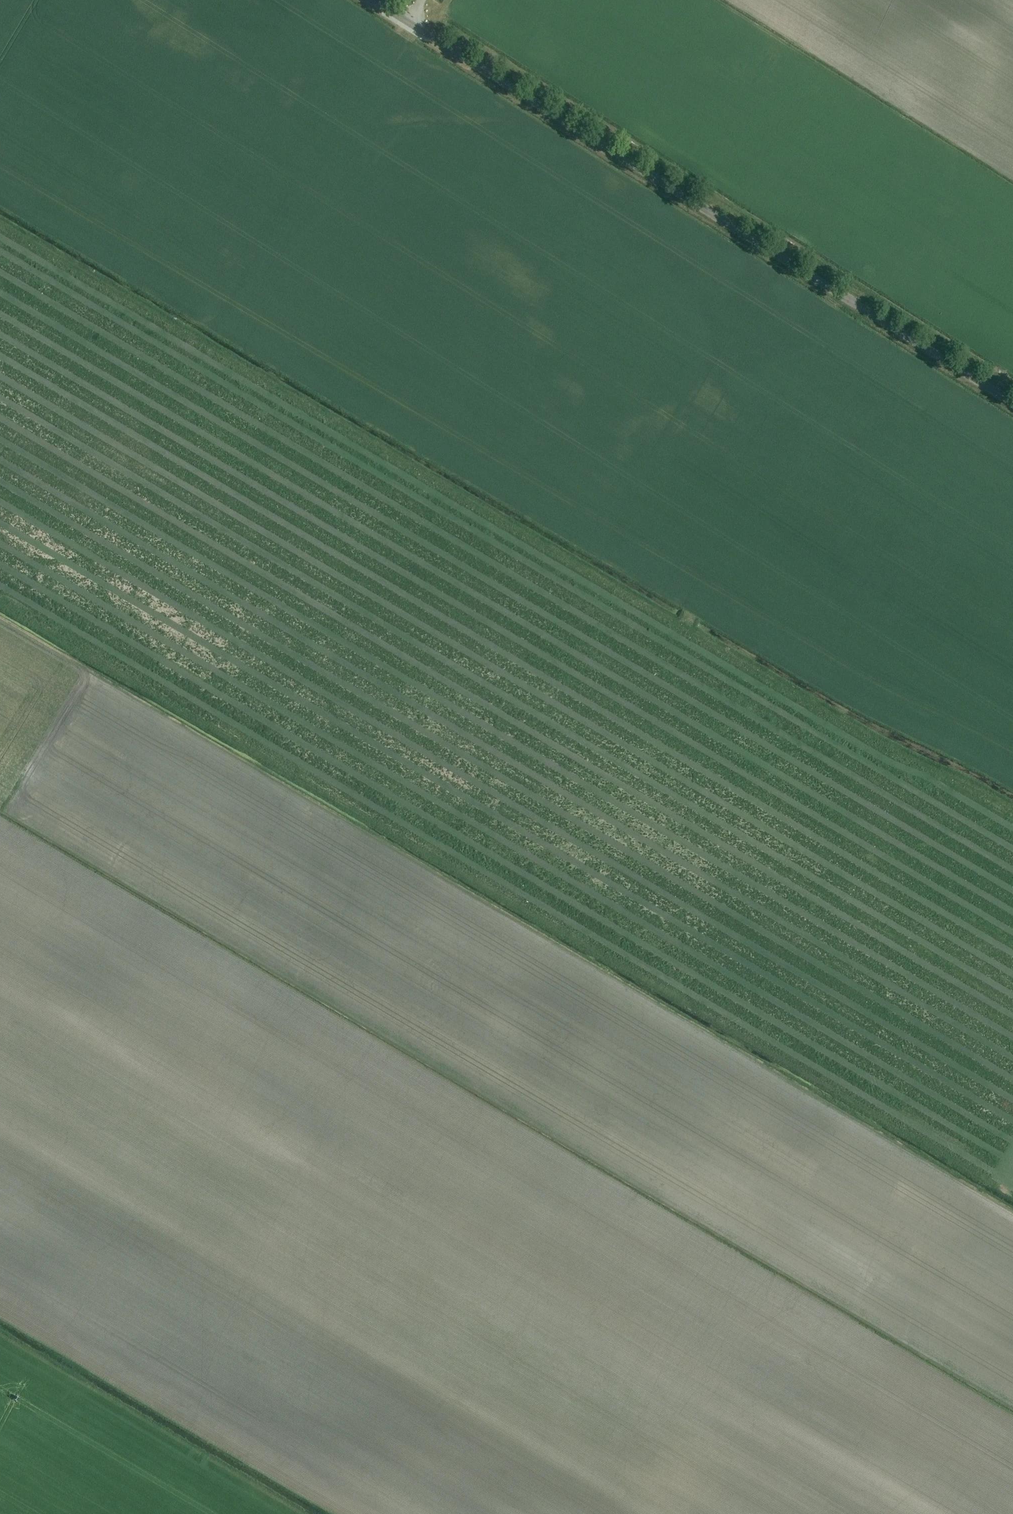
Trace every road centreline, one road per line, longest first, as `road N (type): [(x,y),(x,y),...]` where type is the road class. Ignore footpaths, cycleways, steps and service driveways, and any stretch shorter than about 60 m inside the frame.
road 1 (unclassified): [(1012,402),(373,0)]

